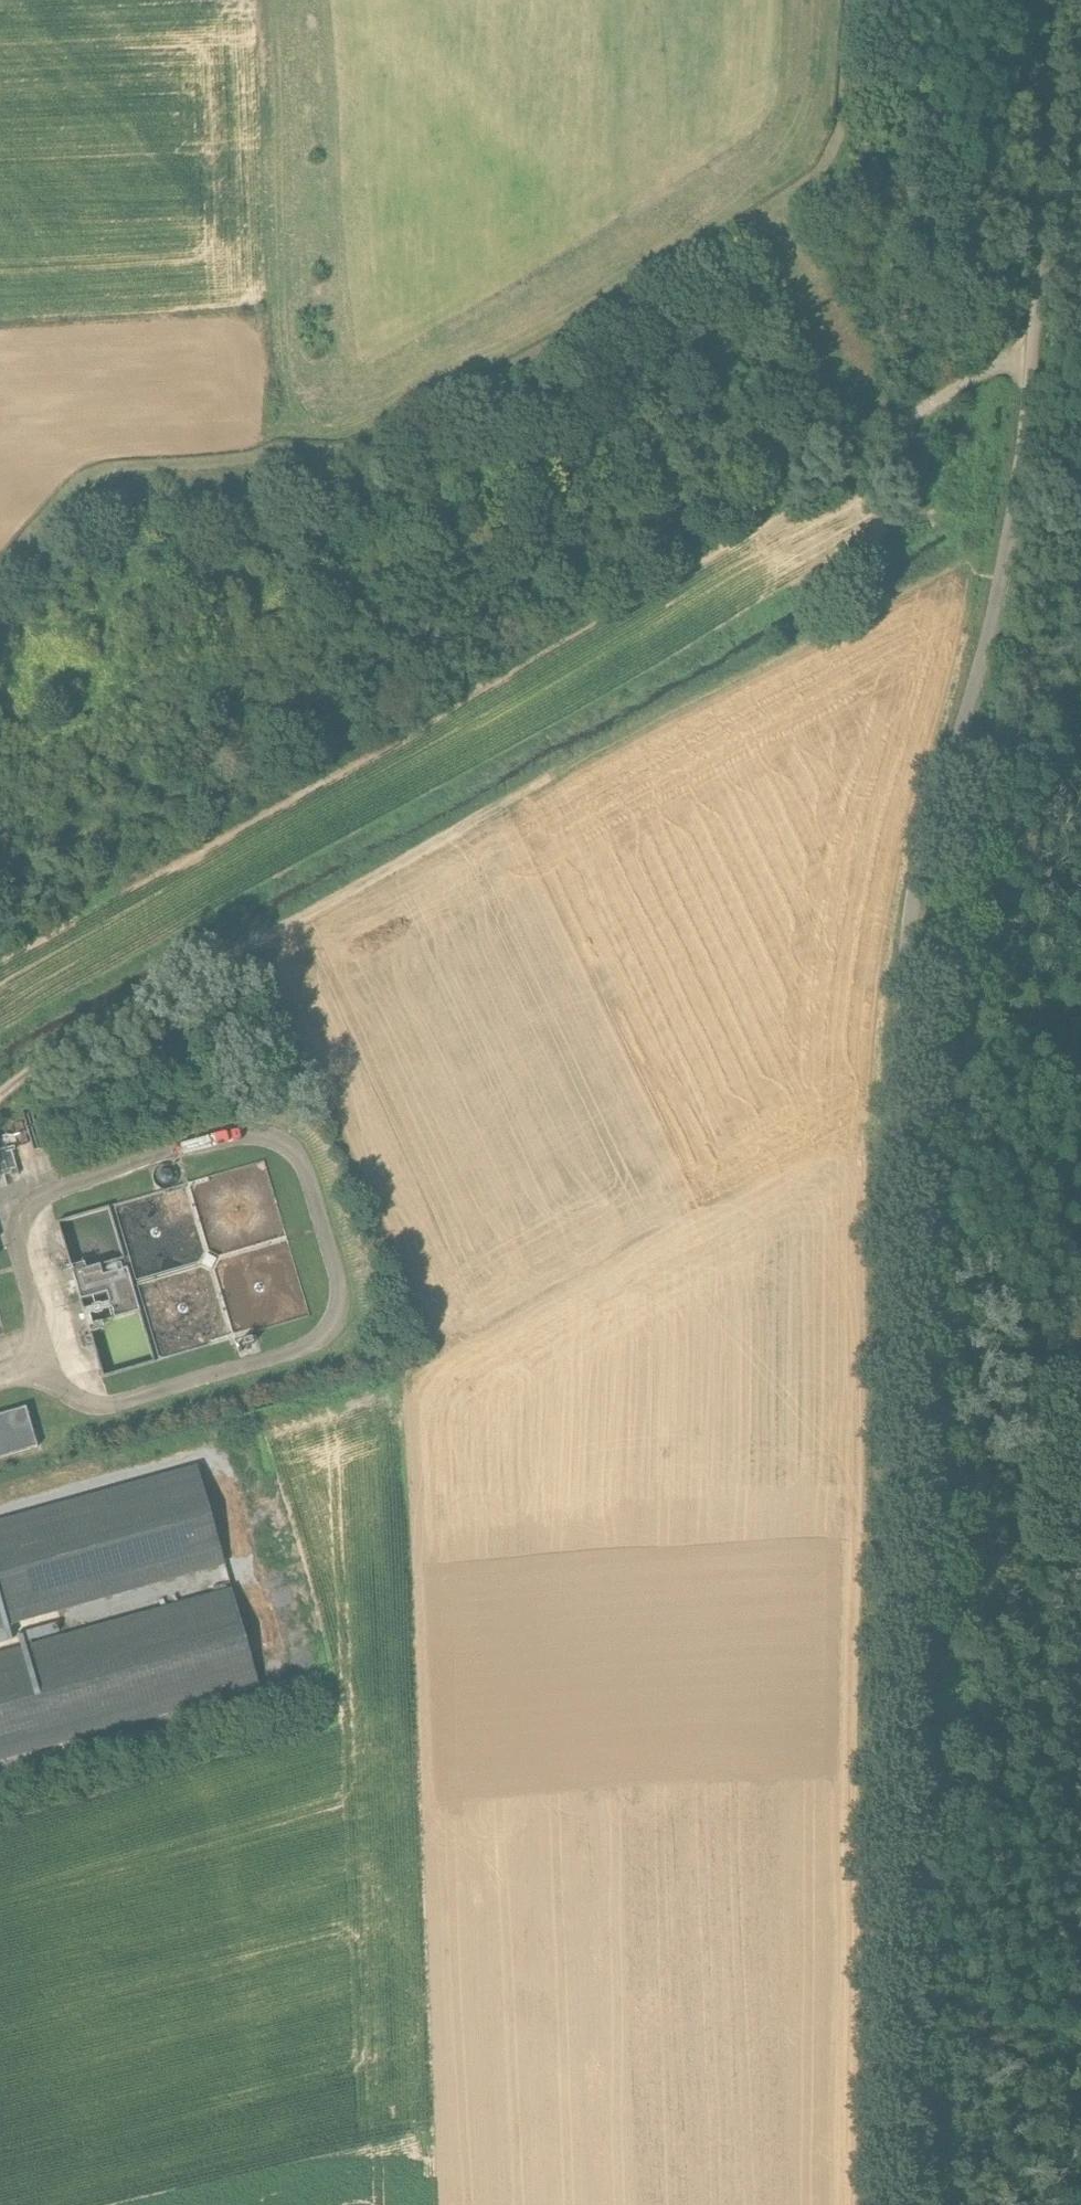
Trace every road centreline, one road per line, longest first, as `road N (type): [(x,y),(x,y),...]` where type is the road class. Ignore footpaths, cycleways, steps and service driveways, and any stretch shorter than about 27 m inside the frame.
road 1 (unclassified): [(868,2204),(891,1133),(909,923),(978,669),(1034,346),(1050,0)]
road 2 (track): [(267,930),(553,768)]
road 3 (unclassified): [(267,930),(0,1087)]
road 4 (track): [(935,510),(901,467),(904,420),(967,380)]
road 5 (track): [(976,542),(992,399),(967,380)]

